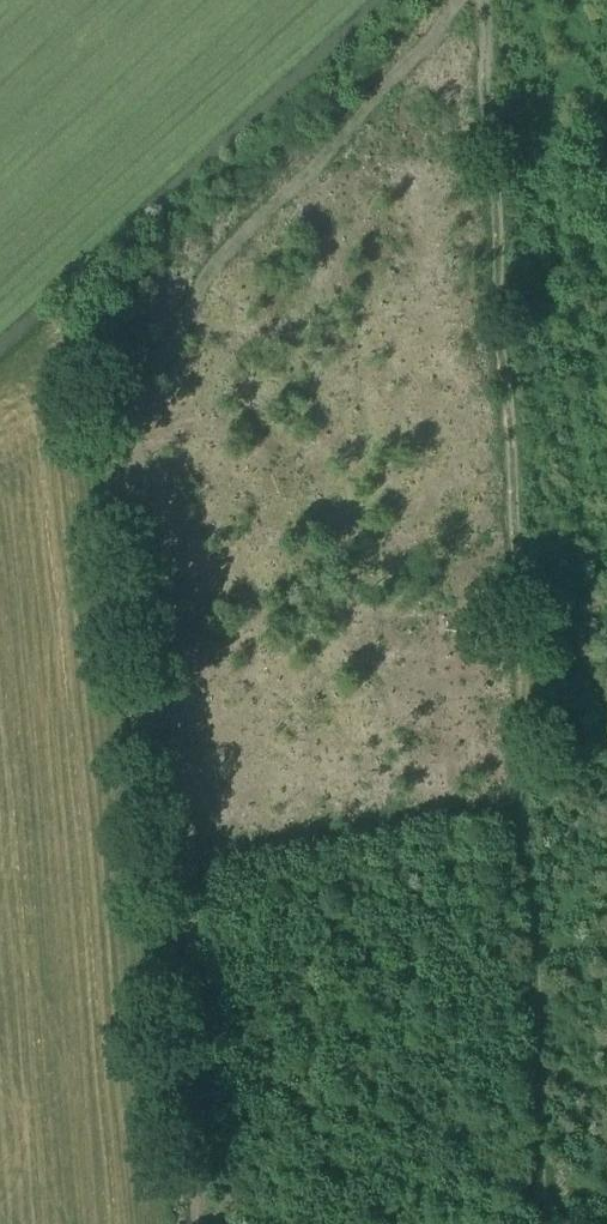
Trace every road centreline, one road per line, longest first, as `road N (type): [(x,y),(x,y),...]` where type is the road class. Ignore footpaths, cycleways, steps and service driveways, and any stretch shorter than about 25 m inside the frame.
road 1 (track): [(464,0),(295,197),(207,277),(128,435),(191,852),(201,1007),(199,1223)]
road 2 (track): [(537,1223),(483,0)]
road 3 (track): [(191,852),(379,830),(438,809),(519,815)]

